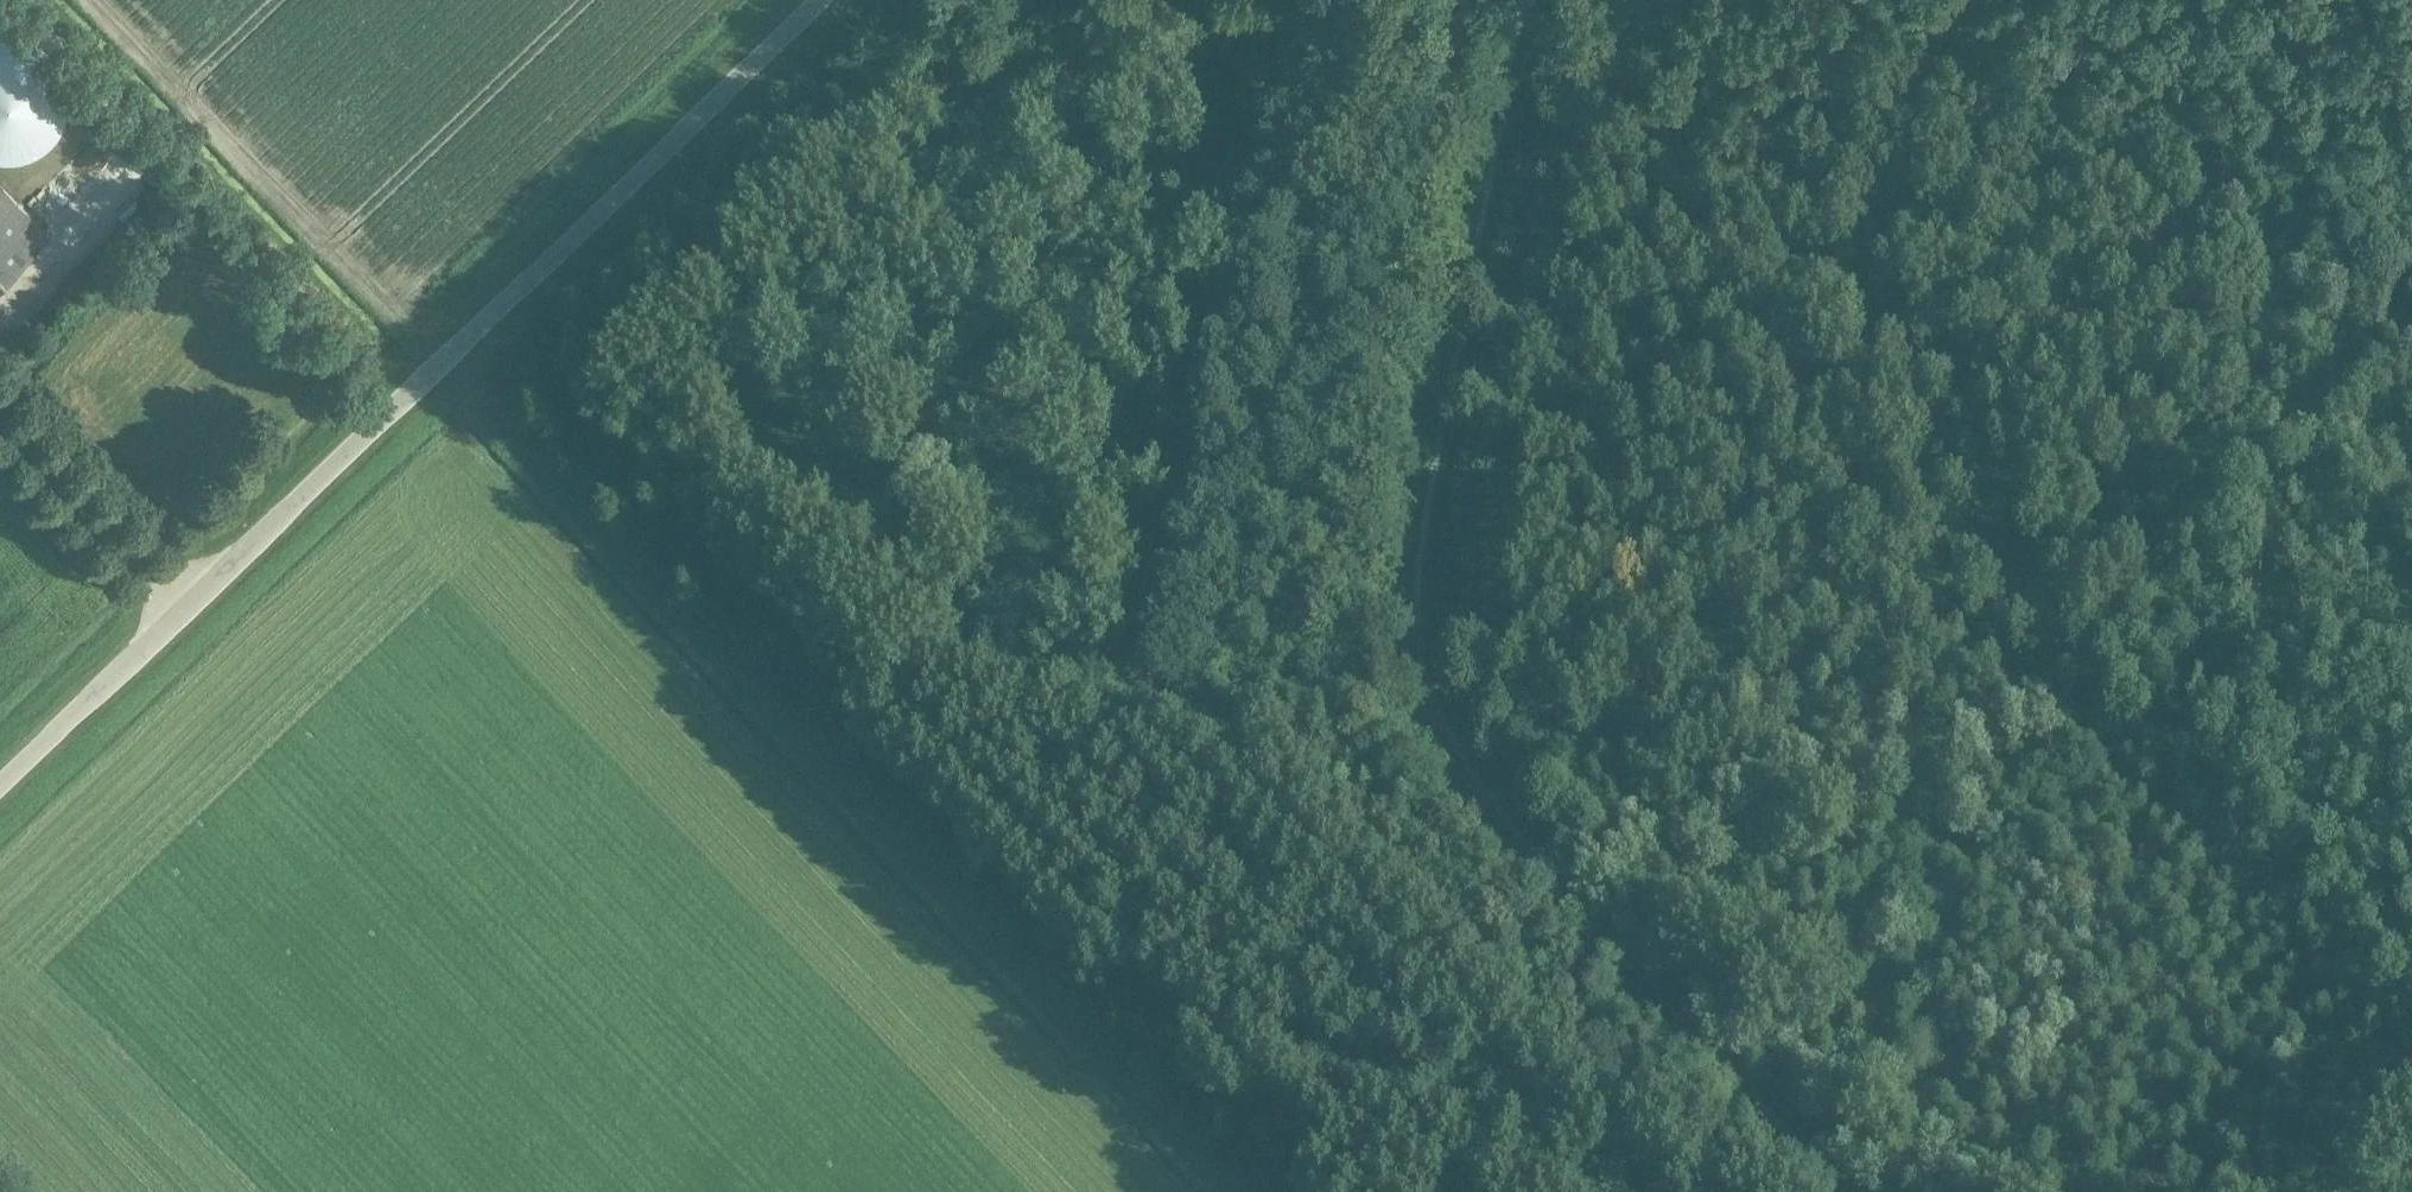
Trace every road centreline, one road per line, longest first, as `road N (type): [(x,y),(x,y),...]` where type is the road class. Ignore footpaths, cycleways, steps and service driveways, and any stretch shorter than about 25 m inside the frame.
road 1 (tertiary): [(0,785),(821,0)]

